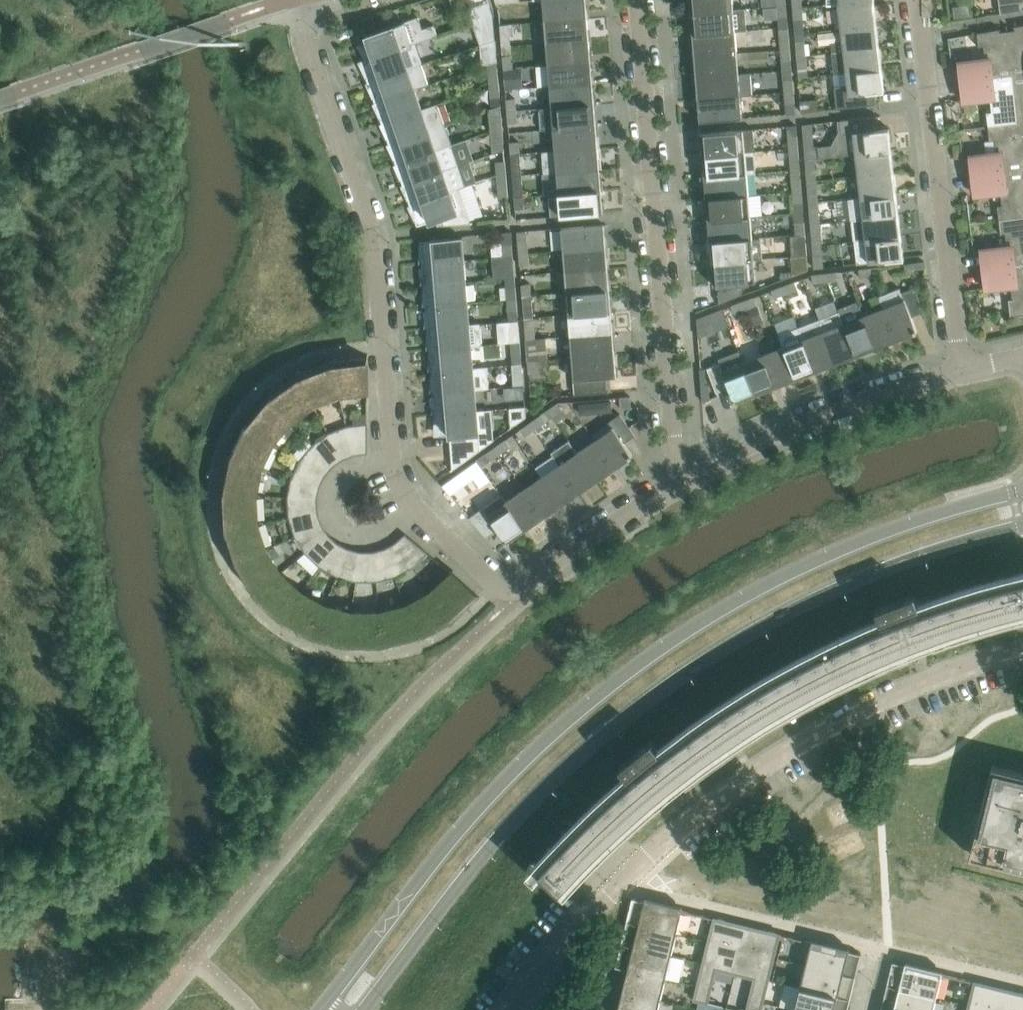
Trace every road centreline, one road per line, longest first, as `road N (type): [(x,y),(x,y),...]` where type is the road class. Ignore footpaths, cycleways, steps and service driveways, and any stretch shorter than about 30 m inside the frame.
road 1 (tertiary): [(1022,490),(854,540),(742,594),(645,656),(550,734),(458,830),(321,1009)]
road 2 (tertiary): [(363,1009),(485,855),(568,766),(667,687),(768,622),(859,578),(1022,527)]
road 3 (residential): [(514,600),(414,509),(392,464),(376,244),(307,45),(306,0)]
road 4 (residential): [(512,1009),(606,895),(709,807),(832,723),(951,670),(1022,652)]
road 5 (residential): [(678,488),(638,0)]
road 6 (residential): [(963,370),(918,0)]
road 7 (residential): [(678,488),(775,439),(963,370)]
road 8 (residential): [(514,600),(678,488)]

